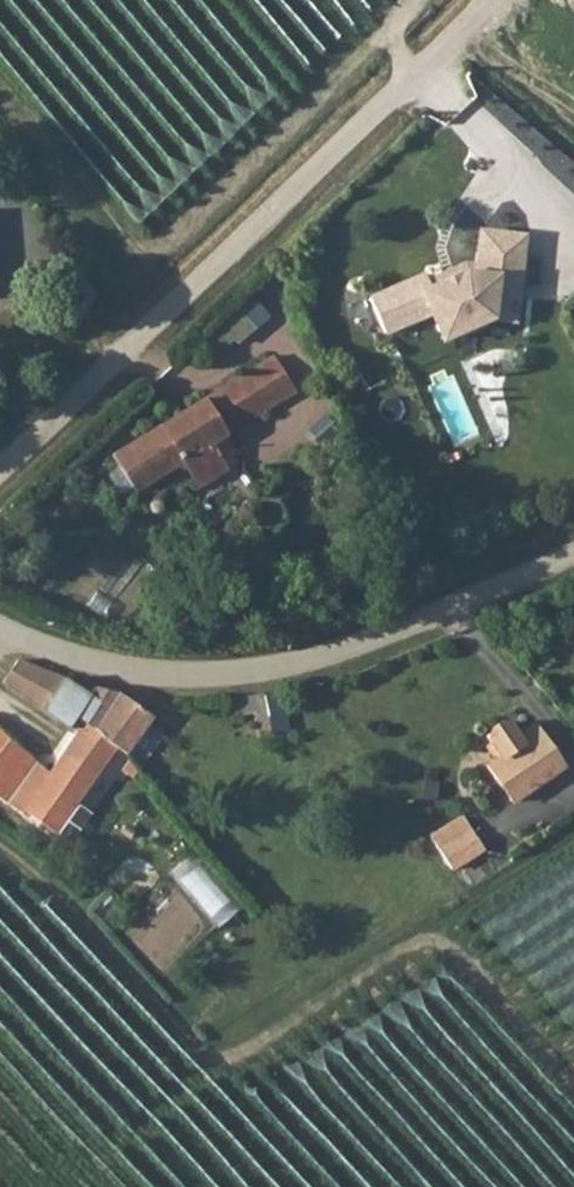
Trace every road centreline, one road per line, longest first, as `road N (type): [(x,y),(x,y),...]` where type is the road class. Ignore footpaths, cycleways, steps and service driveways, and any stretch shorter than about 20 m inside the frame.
road 1 (track): [(0,852),(44,880),(216,1064),(417,934),(453,948),(573,1083)]
road 2 (unclassified): [(0,472),(488,0)]
road 3 (unclassified): [(0,628),(43,648),(168,678),(265,674),(371,658),(573,562)]
road 4 (track): [(420,0),(123,289),(112,316),(116,361)]

